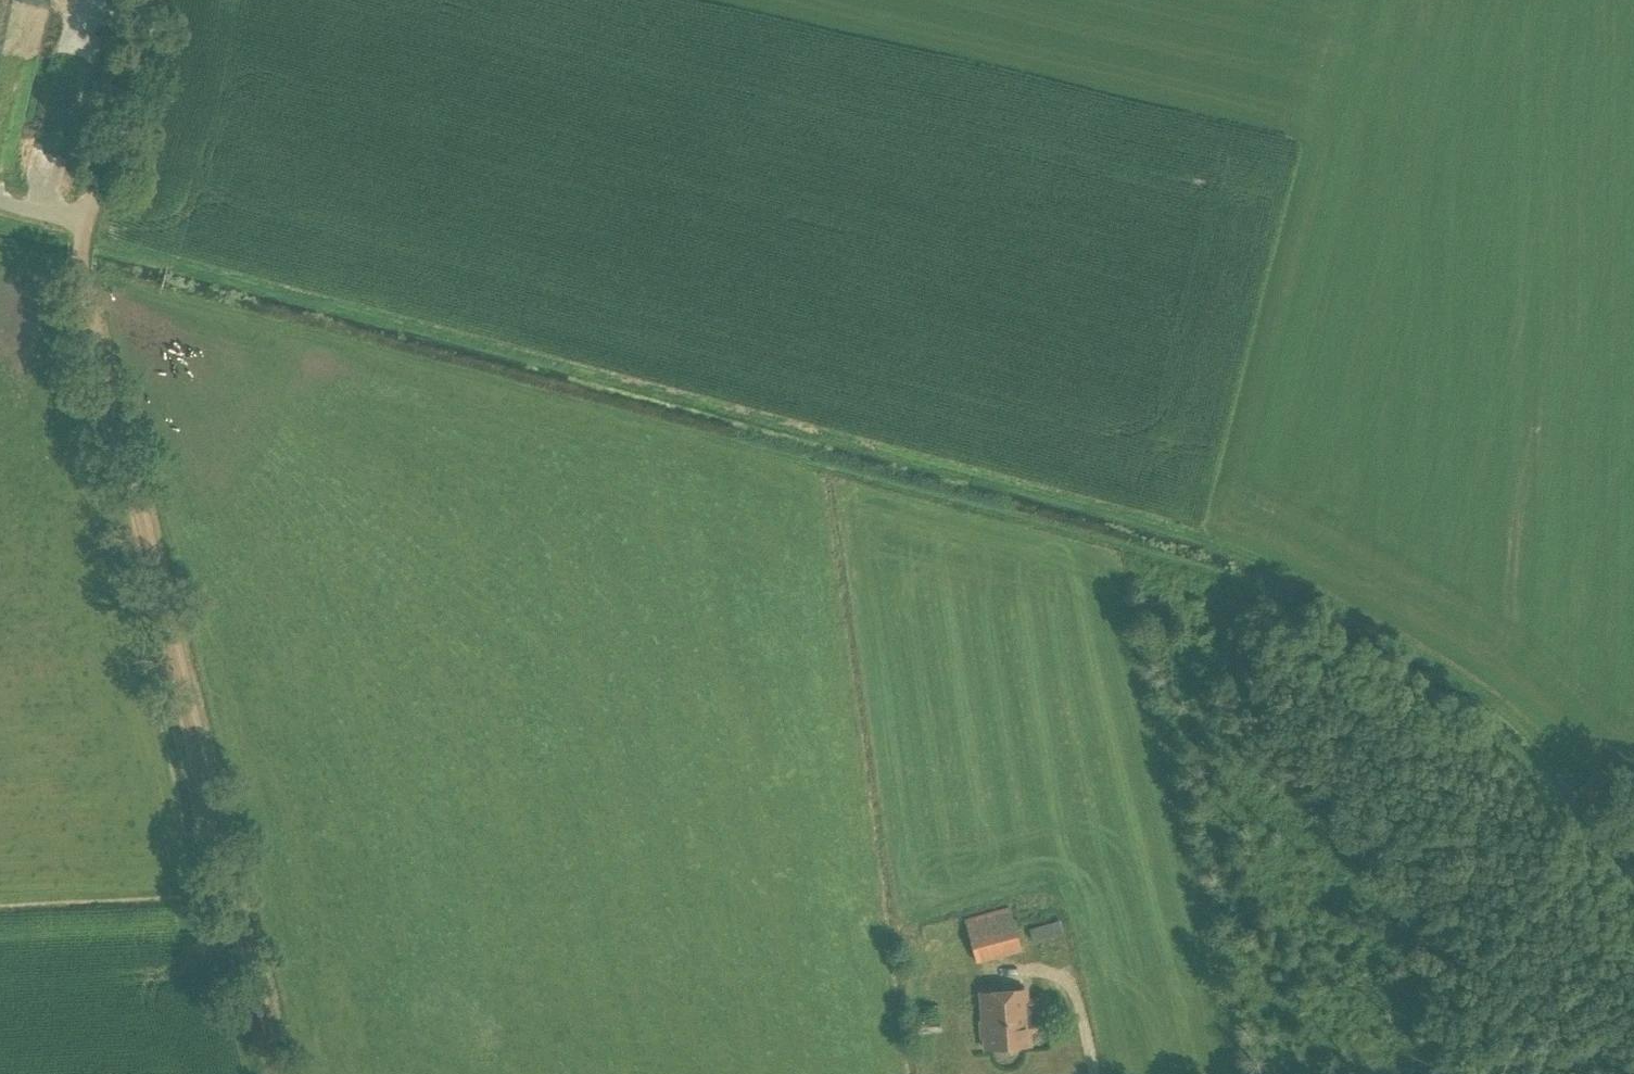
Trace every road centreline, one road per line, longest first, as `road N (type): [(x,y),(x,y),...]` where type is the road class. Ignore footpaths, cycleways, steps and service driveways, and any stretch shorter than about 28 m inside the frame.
road 1 (track): [(276,1073),(89,347),(81,241)]
road 2 (unclassified): [(81,241),(151,0)]

